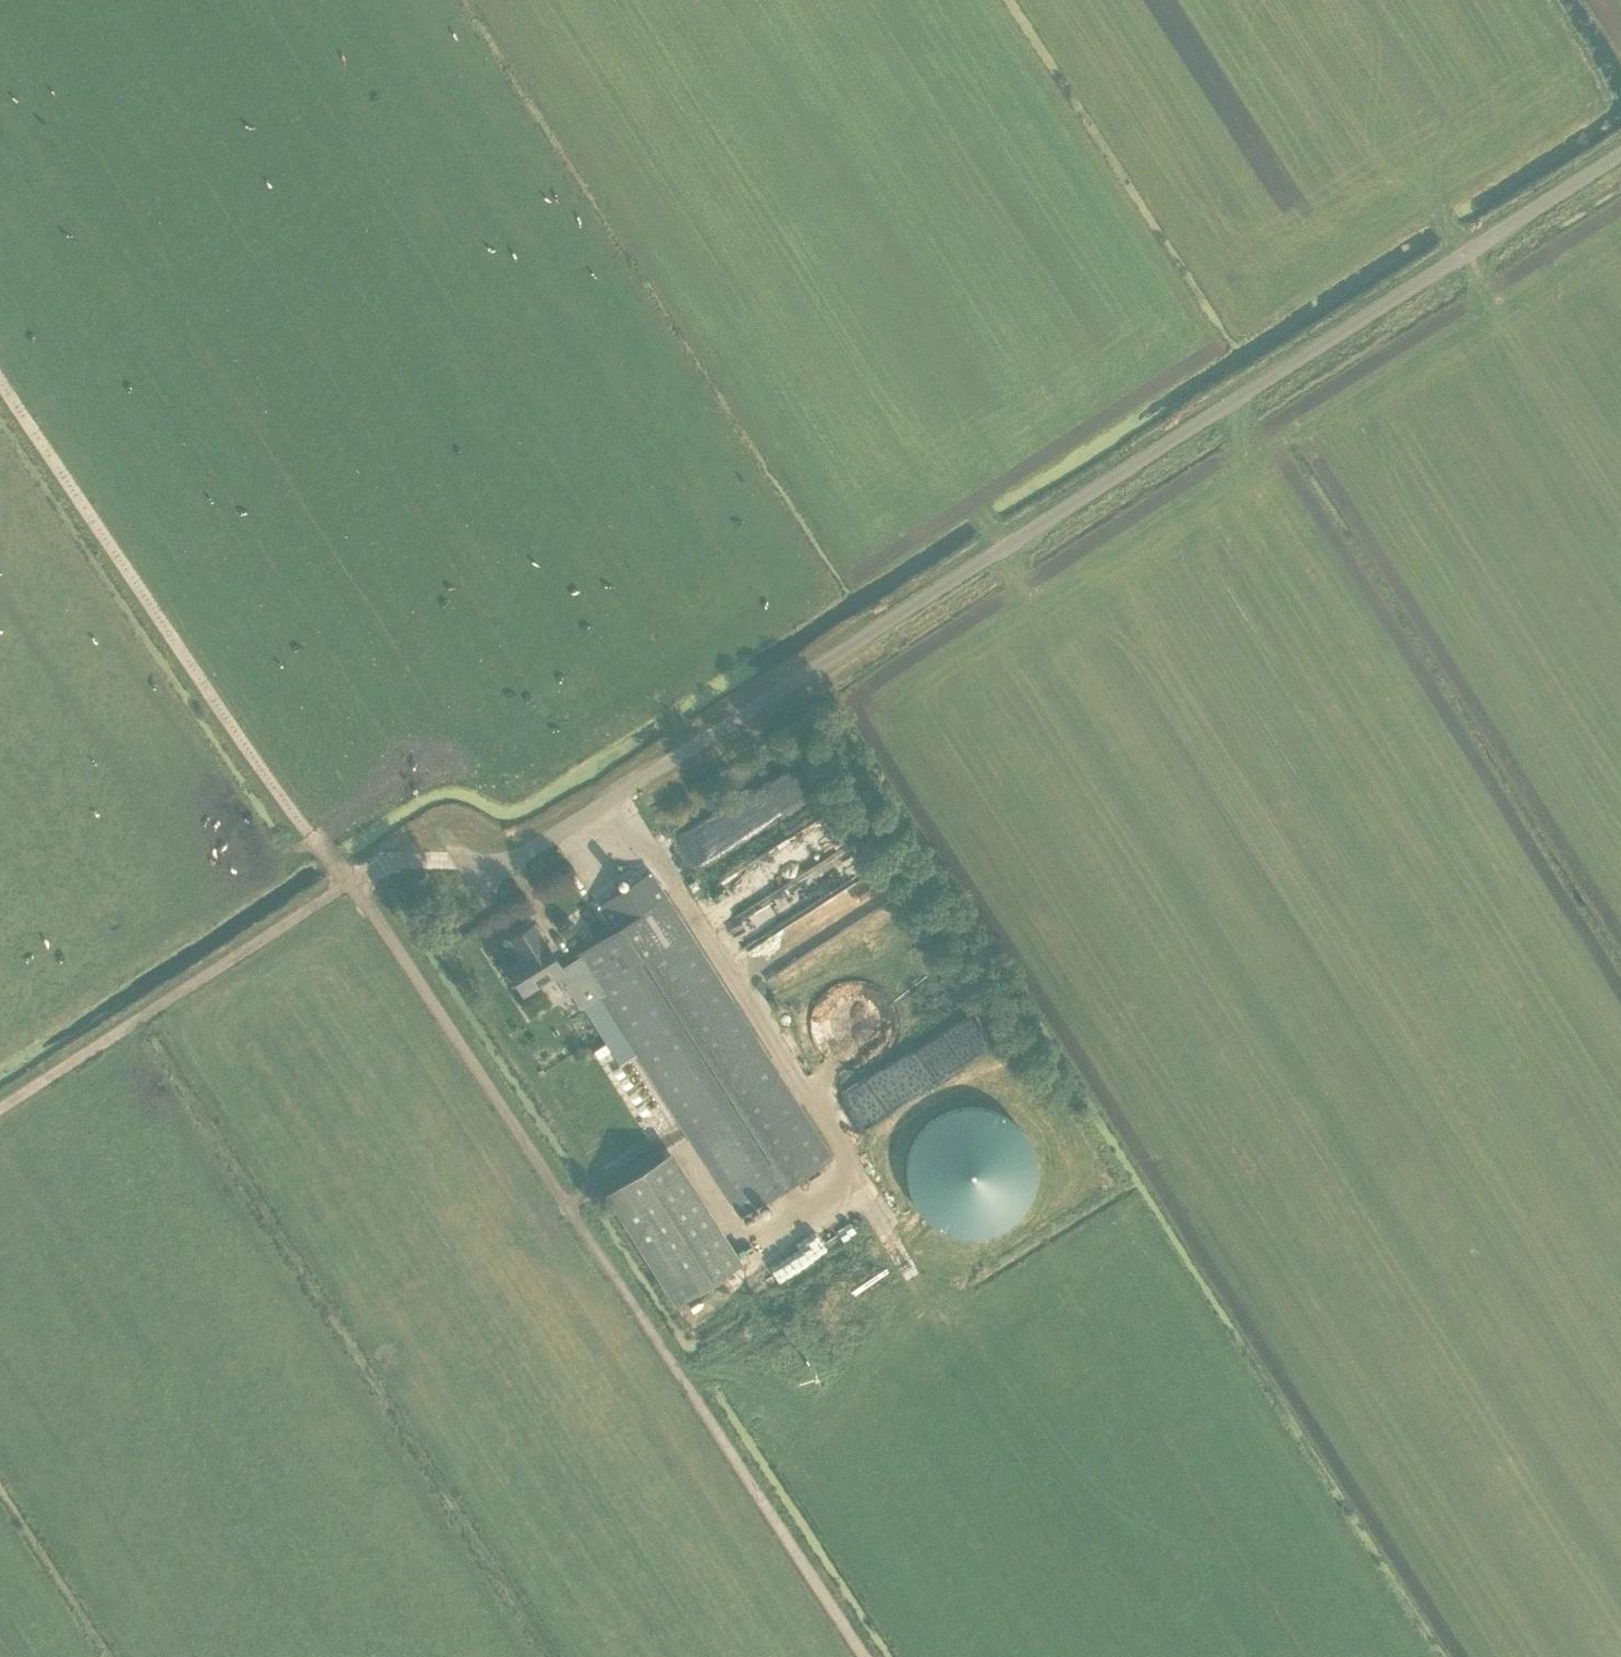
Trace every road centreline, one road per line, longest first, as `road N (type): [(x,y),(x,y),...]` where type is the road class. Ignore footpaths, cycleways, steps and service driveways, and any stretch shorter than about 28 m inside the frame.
road 1 (track): [(864,1656),(444,1010),(355,881),(307,832),(0,380)]
road 2 (unclassified): [(497,866),(1620,155)]
road 3 (track): [(355,881),(406,861),(497,866)]

